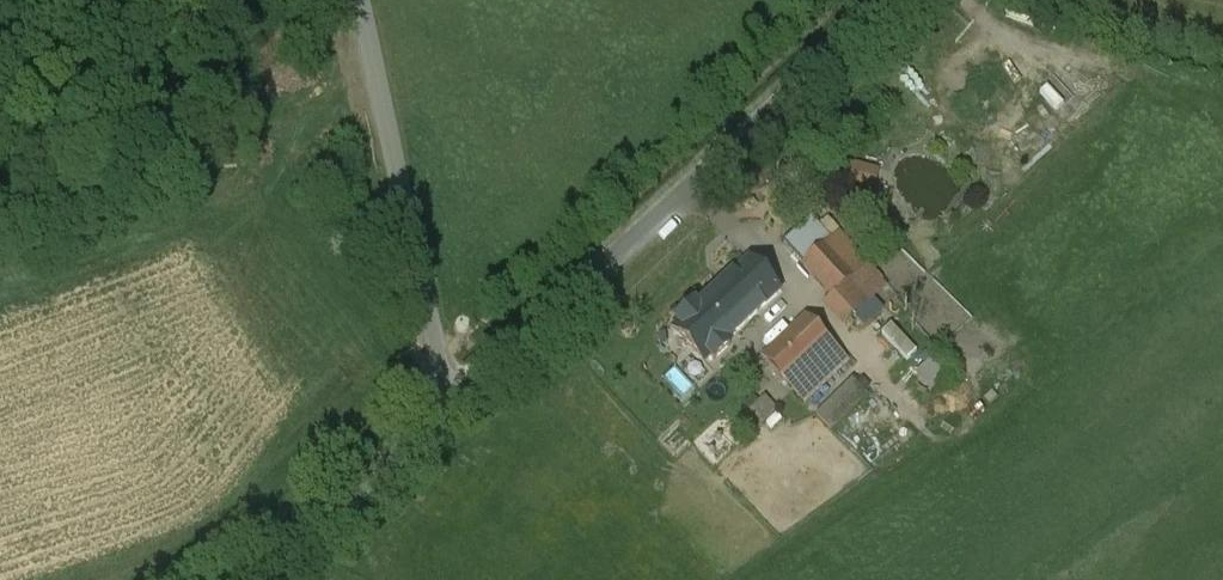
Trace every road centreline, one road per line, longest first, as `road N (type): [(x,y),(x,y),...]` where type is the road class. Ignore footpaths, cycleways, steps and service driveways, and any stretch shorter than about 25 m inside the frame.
road 1 (unclassified): [(269,579),(891,0)]

